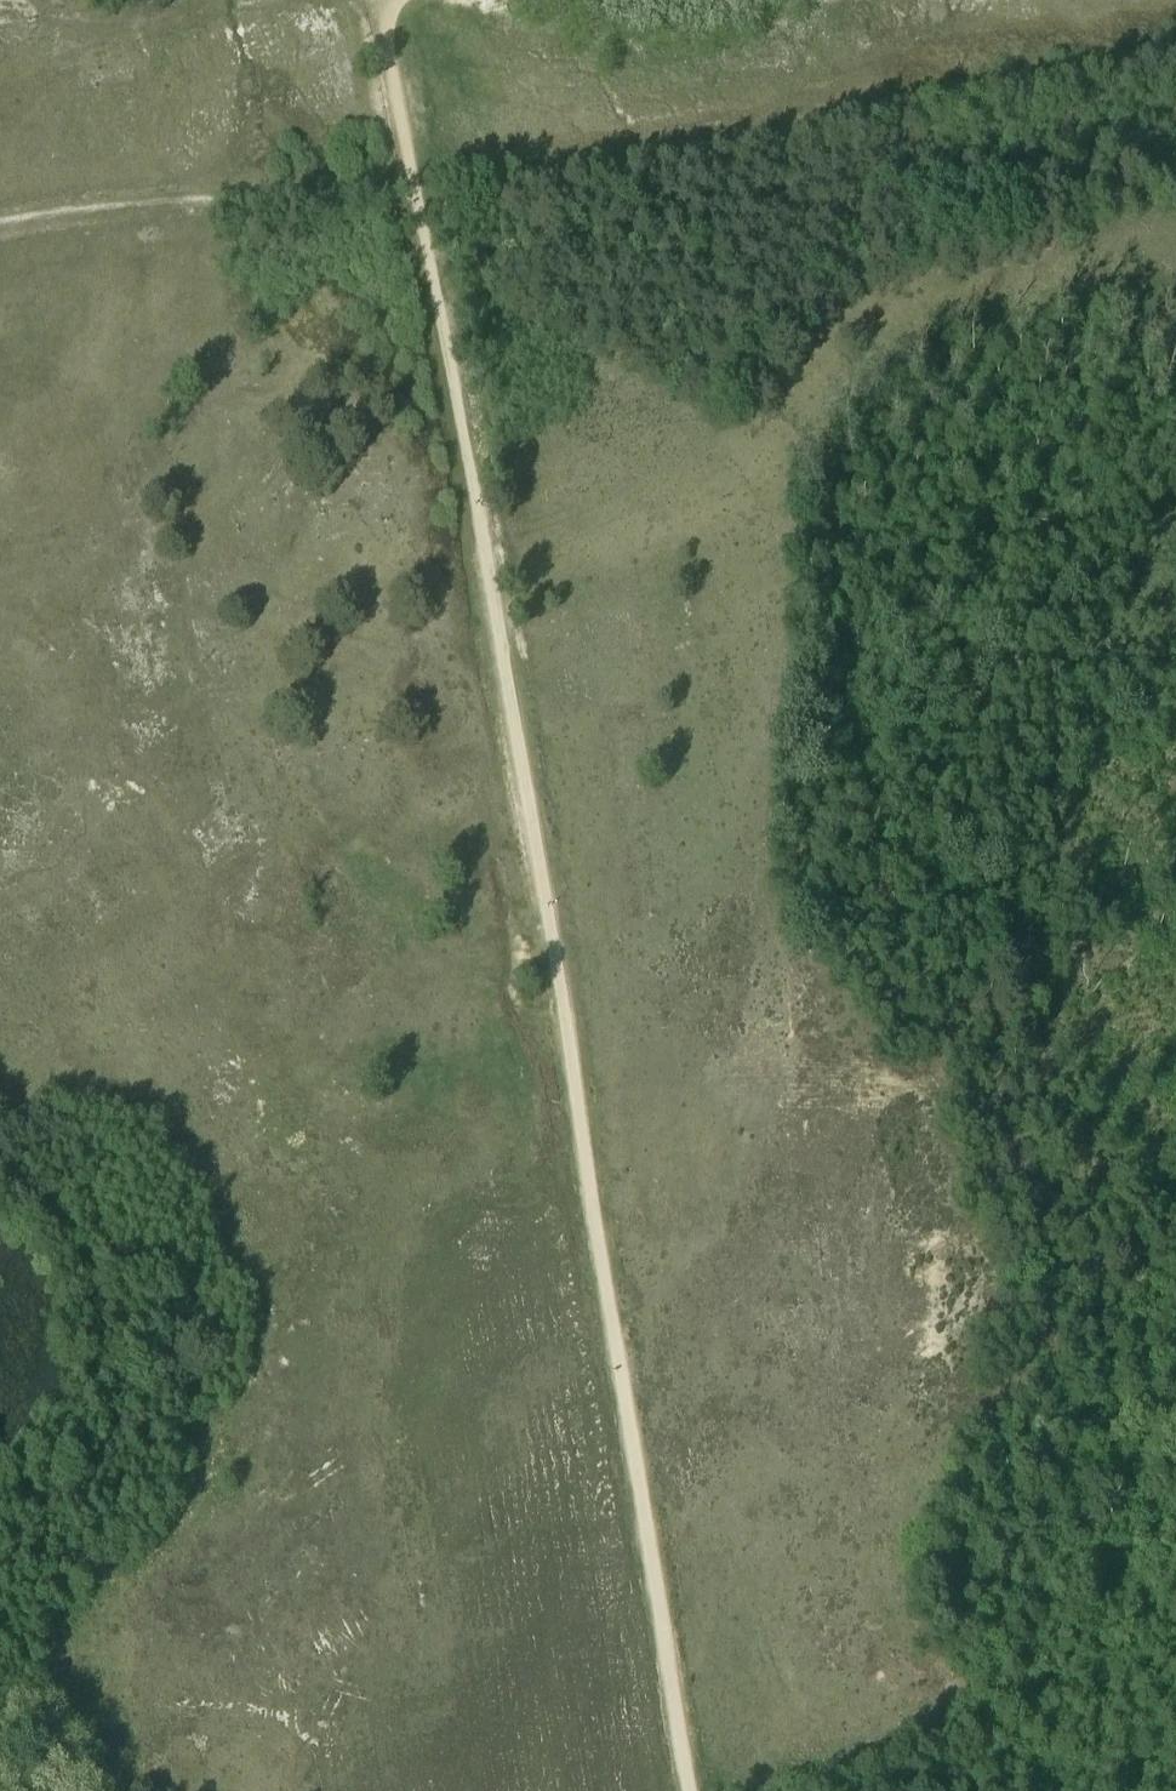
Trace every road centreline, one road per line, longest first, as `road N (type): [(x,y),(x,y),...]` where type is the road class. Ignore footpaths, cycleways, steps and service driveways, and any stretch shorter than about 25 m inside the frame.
road 1 (track): [(696,1790),(531,788),(389,43),(392,0)]

